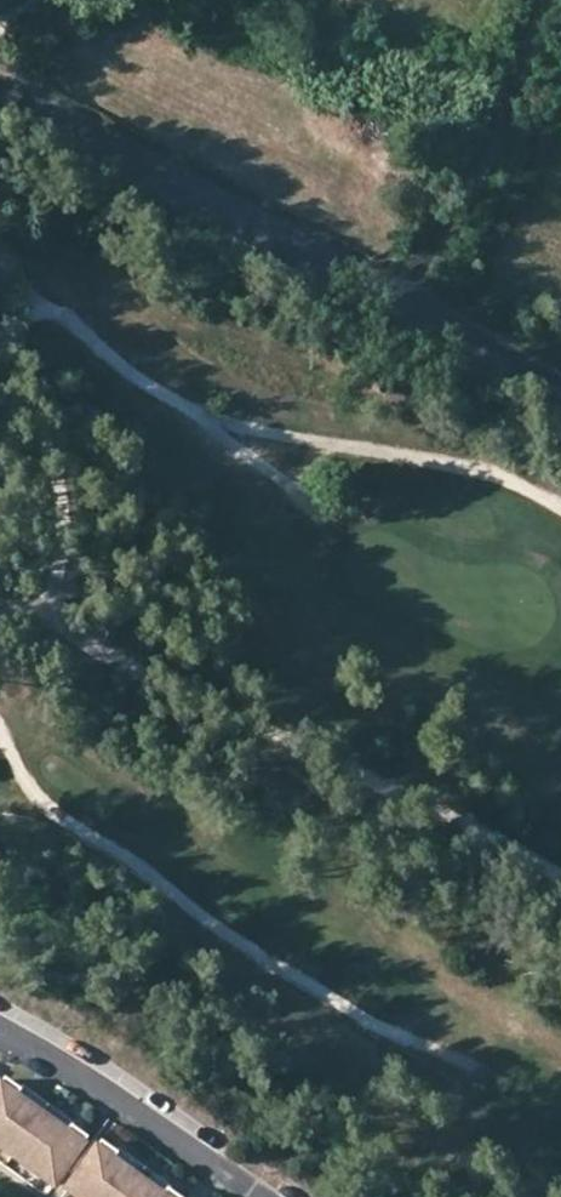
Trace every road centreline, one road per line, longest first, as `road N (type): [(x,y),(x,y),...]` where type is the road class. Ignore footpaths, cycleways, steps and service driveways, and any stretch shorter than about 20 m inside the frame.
road 1 (tertiary): [(0,88),(560,401)]
road 2 (track): [(0,737),(46,808),(369,1024),(470,1067)]
road 3 (track): [(55,319),(207,417),(474,465),(560,501)]
road 4 (track): [(398,308),(426,260),(426,180),(441,160),(483,136),(511,93),(548,0)]
road 5 (track): [(207,417),(327,510)]

